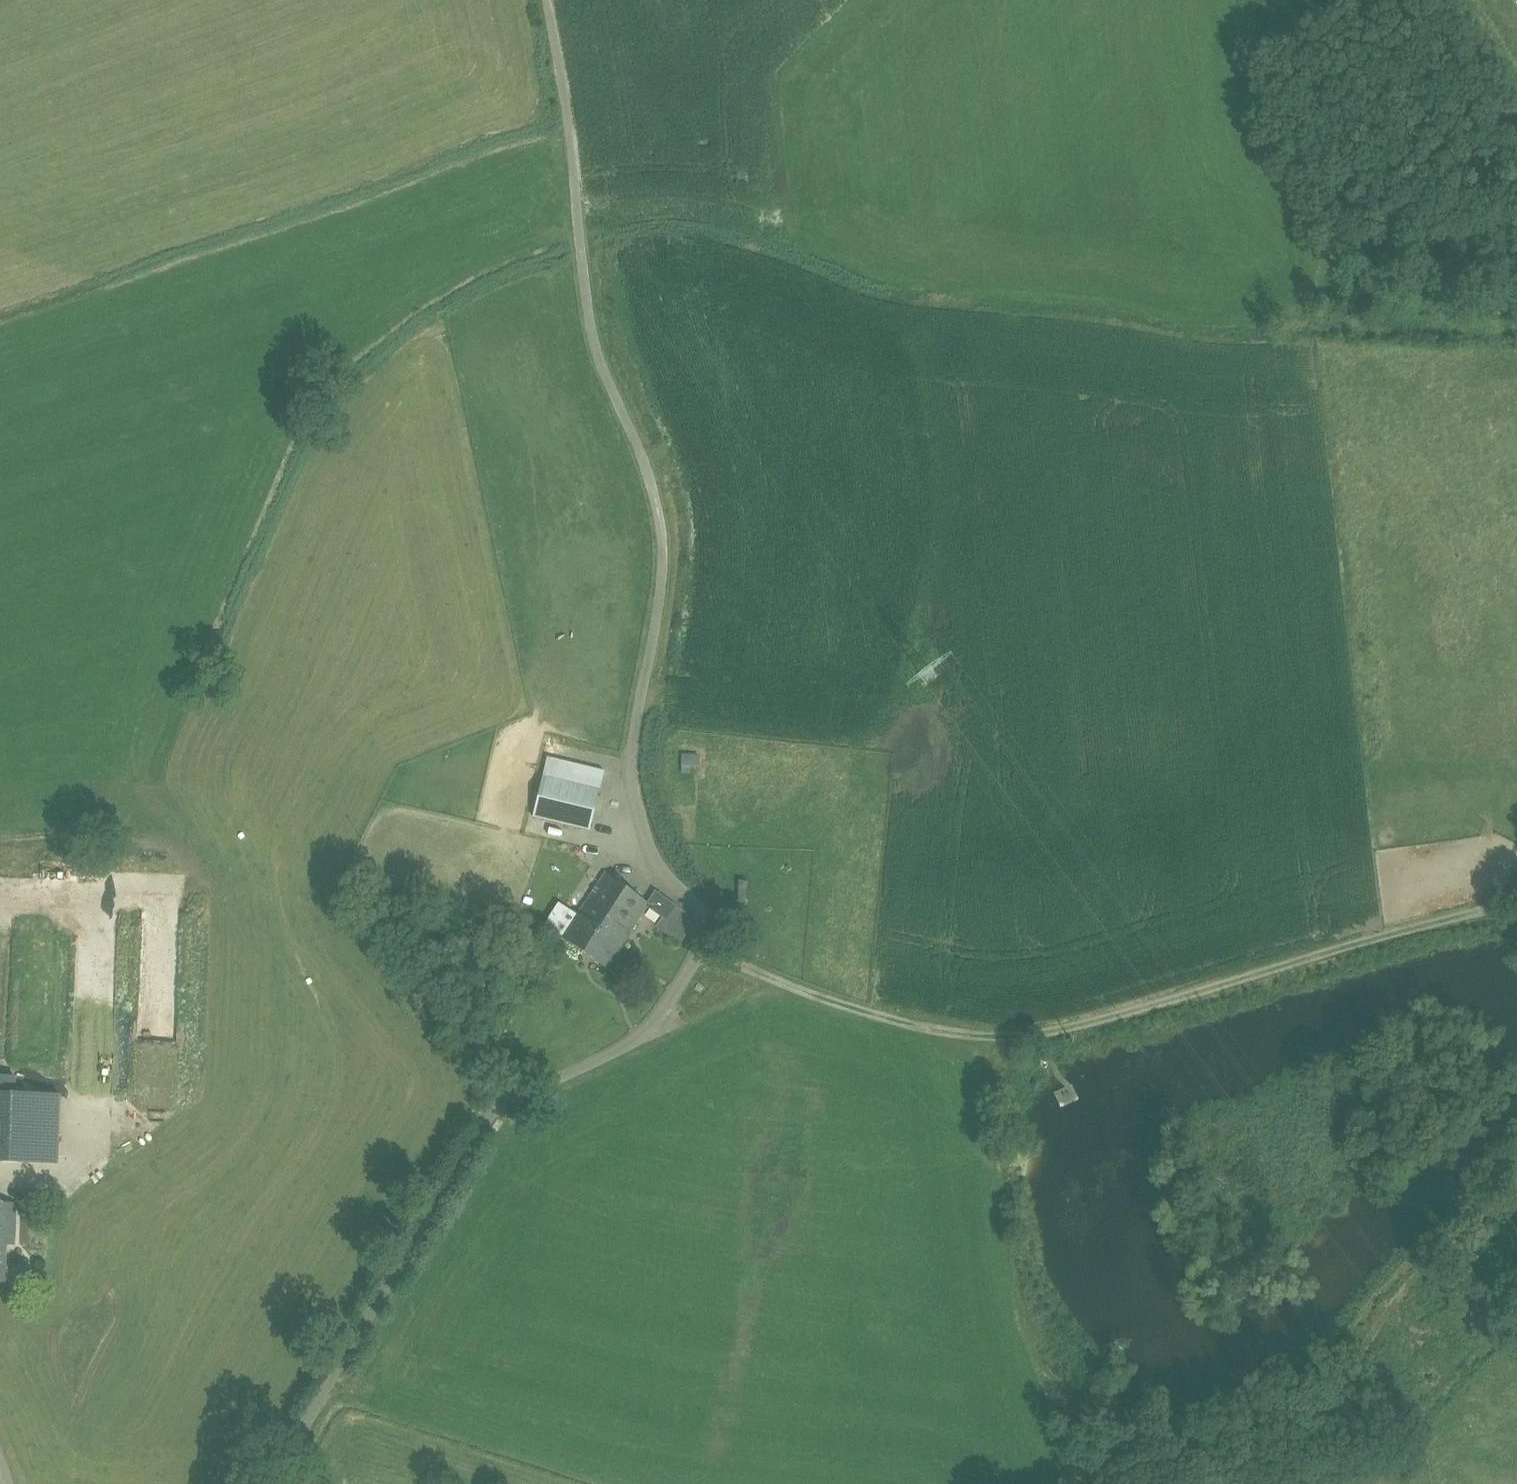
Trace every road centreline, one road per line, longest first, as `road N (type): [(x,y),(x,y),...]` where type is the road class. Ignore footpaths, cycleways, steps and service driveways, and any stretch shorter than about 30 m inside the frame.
road 1 (track): [(1481,903),(1106,1020),(1030,1035),(920,1027),(699,949)]
road 2 (track): [(545,0),(589,328),(658,506),(663,577),(627,754)]

